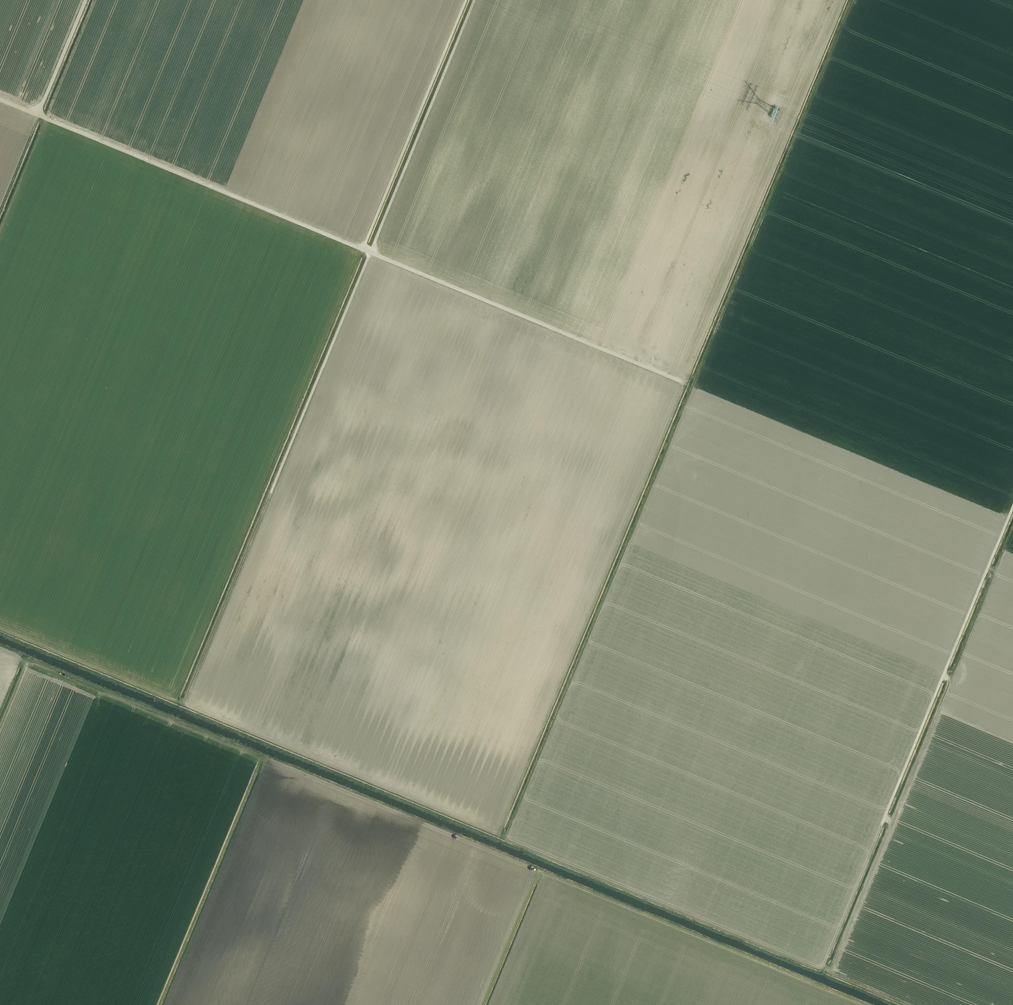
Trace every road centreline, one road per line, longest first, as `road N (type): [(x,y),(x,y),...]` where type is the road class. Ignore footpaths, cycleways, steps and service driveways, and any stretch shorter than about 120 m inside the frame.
road 1 (track): [(1012,508),(883,823)]

